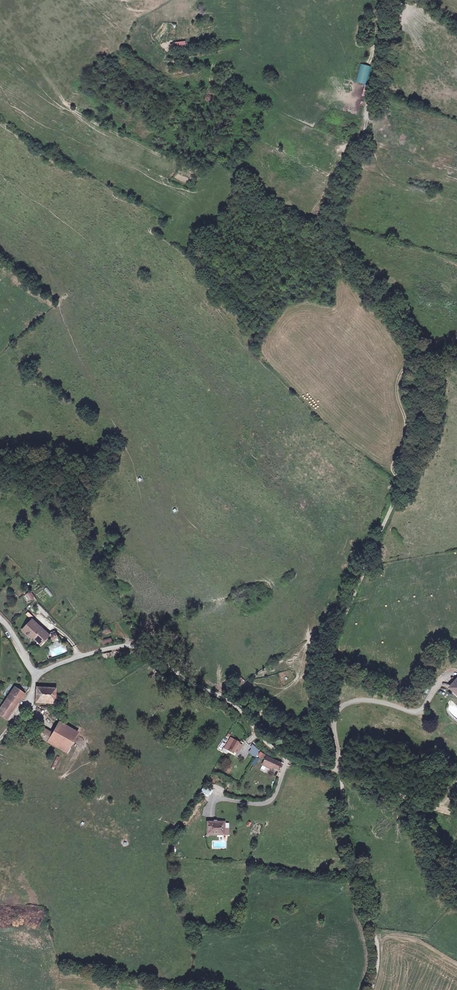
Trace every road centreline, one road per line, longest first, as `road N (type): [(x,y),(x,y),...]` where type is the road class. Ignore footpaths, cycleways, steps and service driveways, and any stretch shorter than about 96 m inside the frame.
road 1 (track): [(393,0),(384,65),(334,223),(344,249),(423,352),(429,384),(411,463),(321,672),(339,768)]
road 2 (unclassified): [(0,620),(33,672),(111,648),(148,647),(233,702),(281,754),(339,768)]
road 3 (track): [(339,768),(347,837),(380,943),(372,989)]

